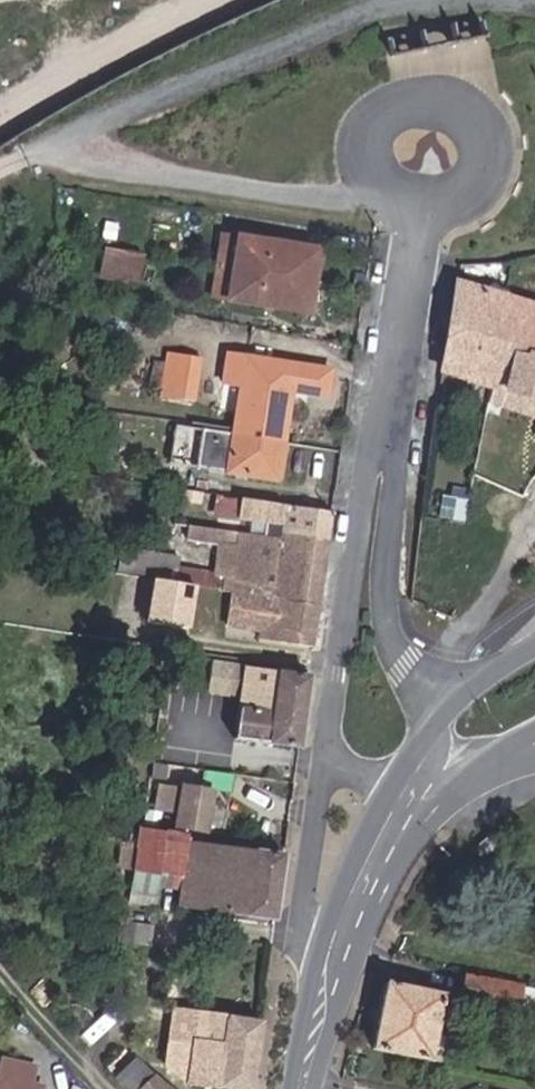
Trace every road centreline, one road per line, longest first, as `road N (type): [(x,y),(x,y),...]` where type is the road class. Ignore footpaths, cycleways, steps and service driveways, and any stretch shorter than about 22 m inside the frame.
road 1 (residential): [(391,398),(368,471),(323,750)]
road 2 (residential): [(437,720),(385,623),(391,398)]
road 3 (residential): [(419,205),(454,197),(477,169),(478,133),(439,97),(403,100),(377,124),(371,160),(403,200)]
road 4 (residential): [(323,750),(301,904),(323,978)]
road 5 (residential): [(391,398),(419,205)]
road 6 (secondary): [(342,922),(425,796)]
road 7 (secondary): [(393,788),(342,922)]
road 8 (residential): [(0,988),(100,1088)]
road 9 (secondary): [(534,645),(437,720)]

